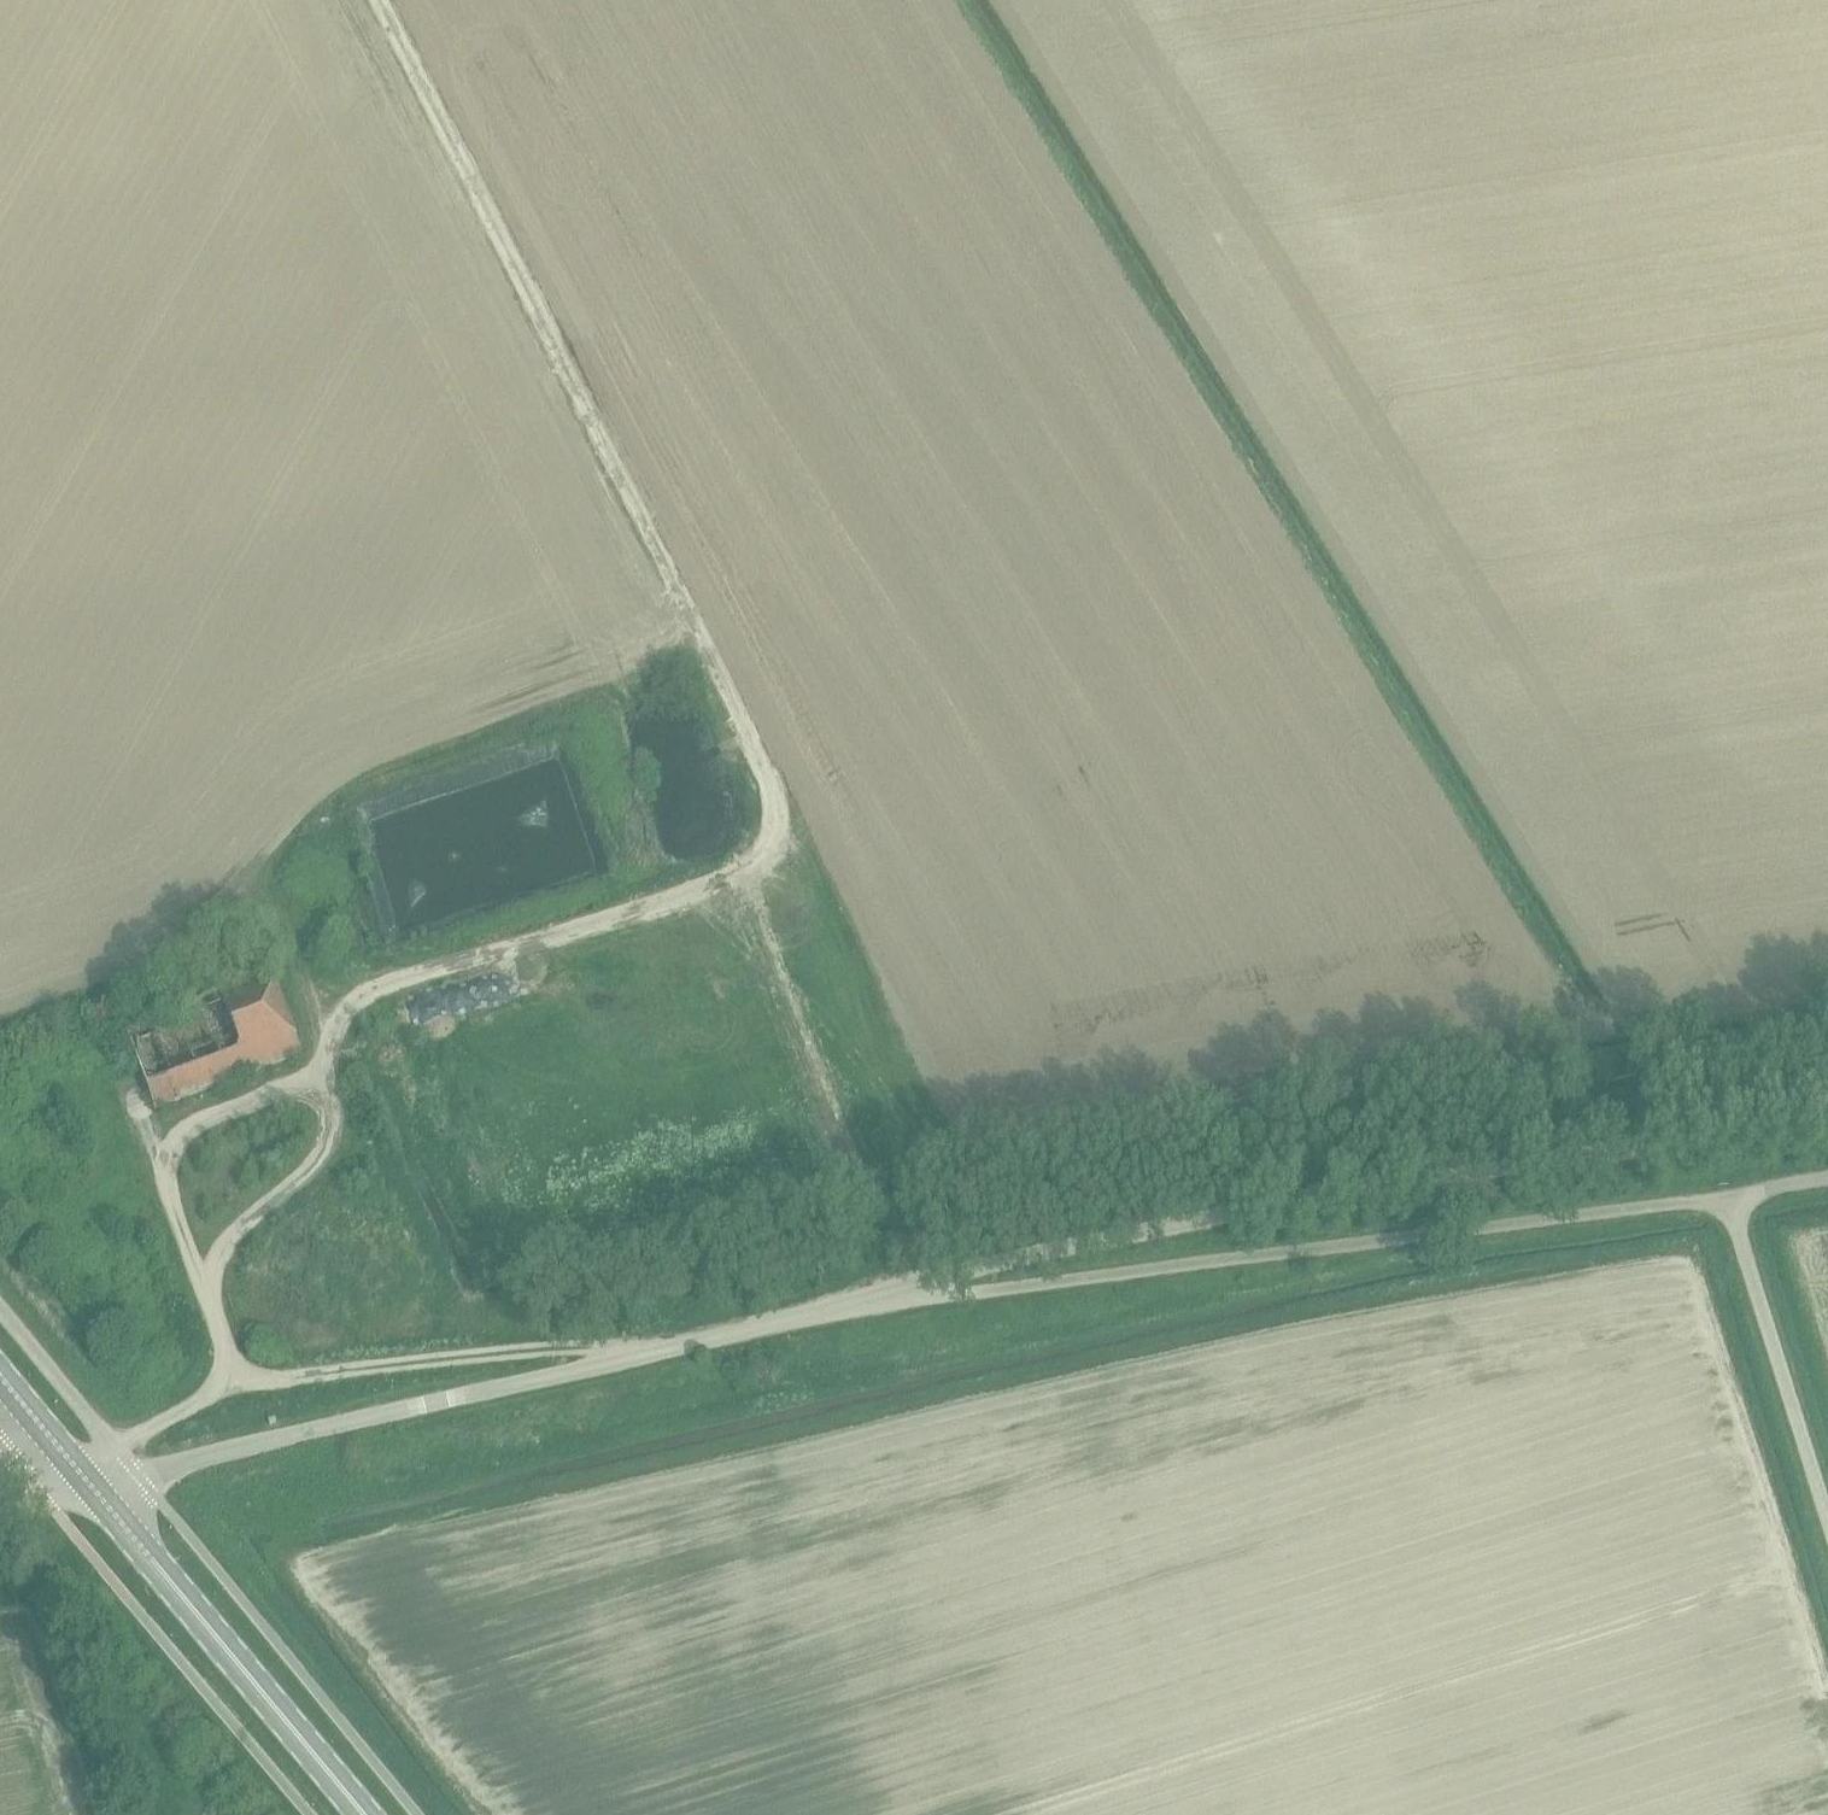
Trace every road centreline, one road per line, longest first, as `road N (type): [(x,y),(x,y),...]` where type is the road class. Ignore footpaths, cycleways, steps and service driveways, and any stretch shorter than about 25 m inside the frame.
road 1 (unclassified): [(1827,1118),(1390,1185),(991,1263),(869,1304)]
road 2 (unclassified): [(869,1304),(1727,1196)]
road 3 (unclassified): [(141,1478),(208,1455),(869,1304)]
road 4 (primary): [(364,1814),(95,1489)]
road 5 (unclassified): [(1827,1520),(1727,1196)]
road 6 (primary): [(95,1489),(0,1378)]

